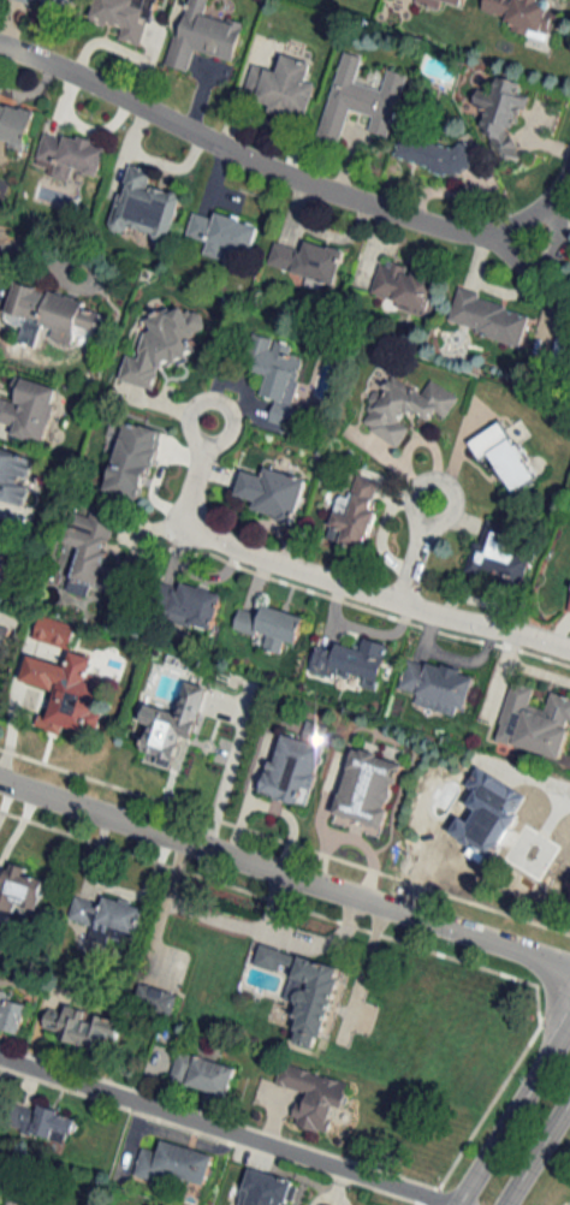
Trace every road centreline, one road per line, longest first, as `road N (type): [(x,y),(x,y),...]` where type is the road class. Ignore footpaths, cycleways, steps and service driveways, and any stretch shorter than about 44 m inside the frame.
road 1 (residential): [(569,983),(0,785)]
road 2 (residential): [(569,648),(207,535),(189,504),(210,416)]
road 3 (residential): [(465,233),(297,182),(0,46)]
road 4 (residential): [(445,1204),(0,1059)]
road 5 (secondary): [(569,1012),(452,1204)]
road 6 (residential): [(492,231),(522,263),(548,259),(556,189)]
road 7 (residential): [(465,233),(492,231),(538,209),(569,166)]
road 8 (secondary): [(504,1204),(569,1099)]

